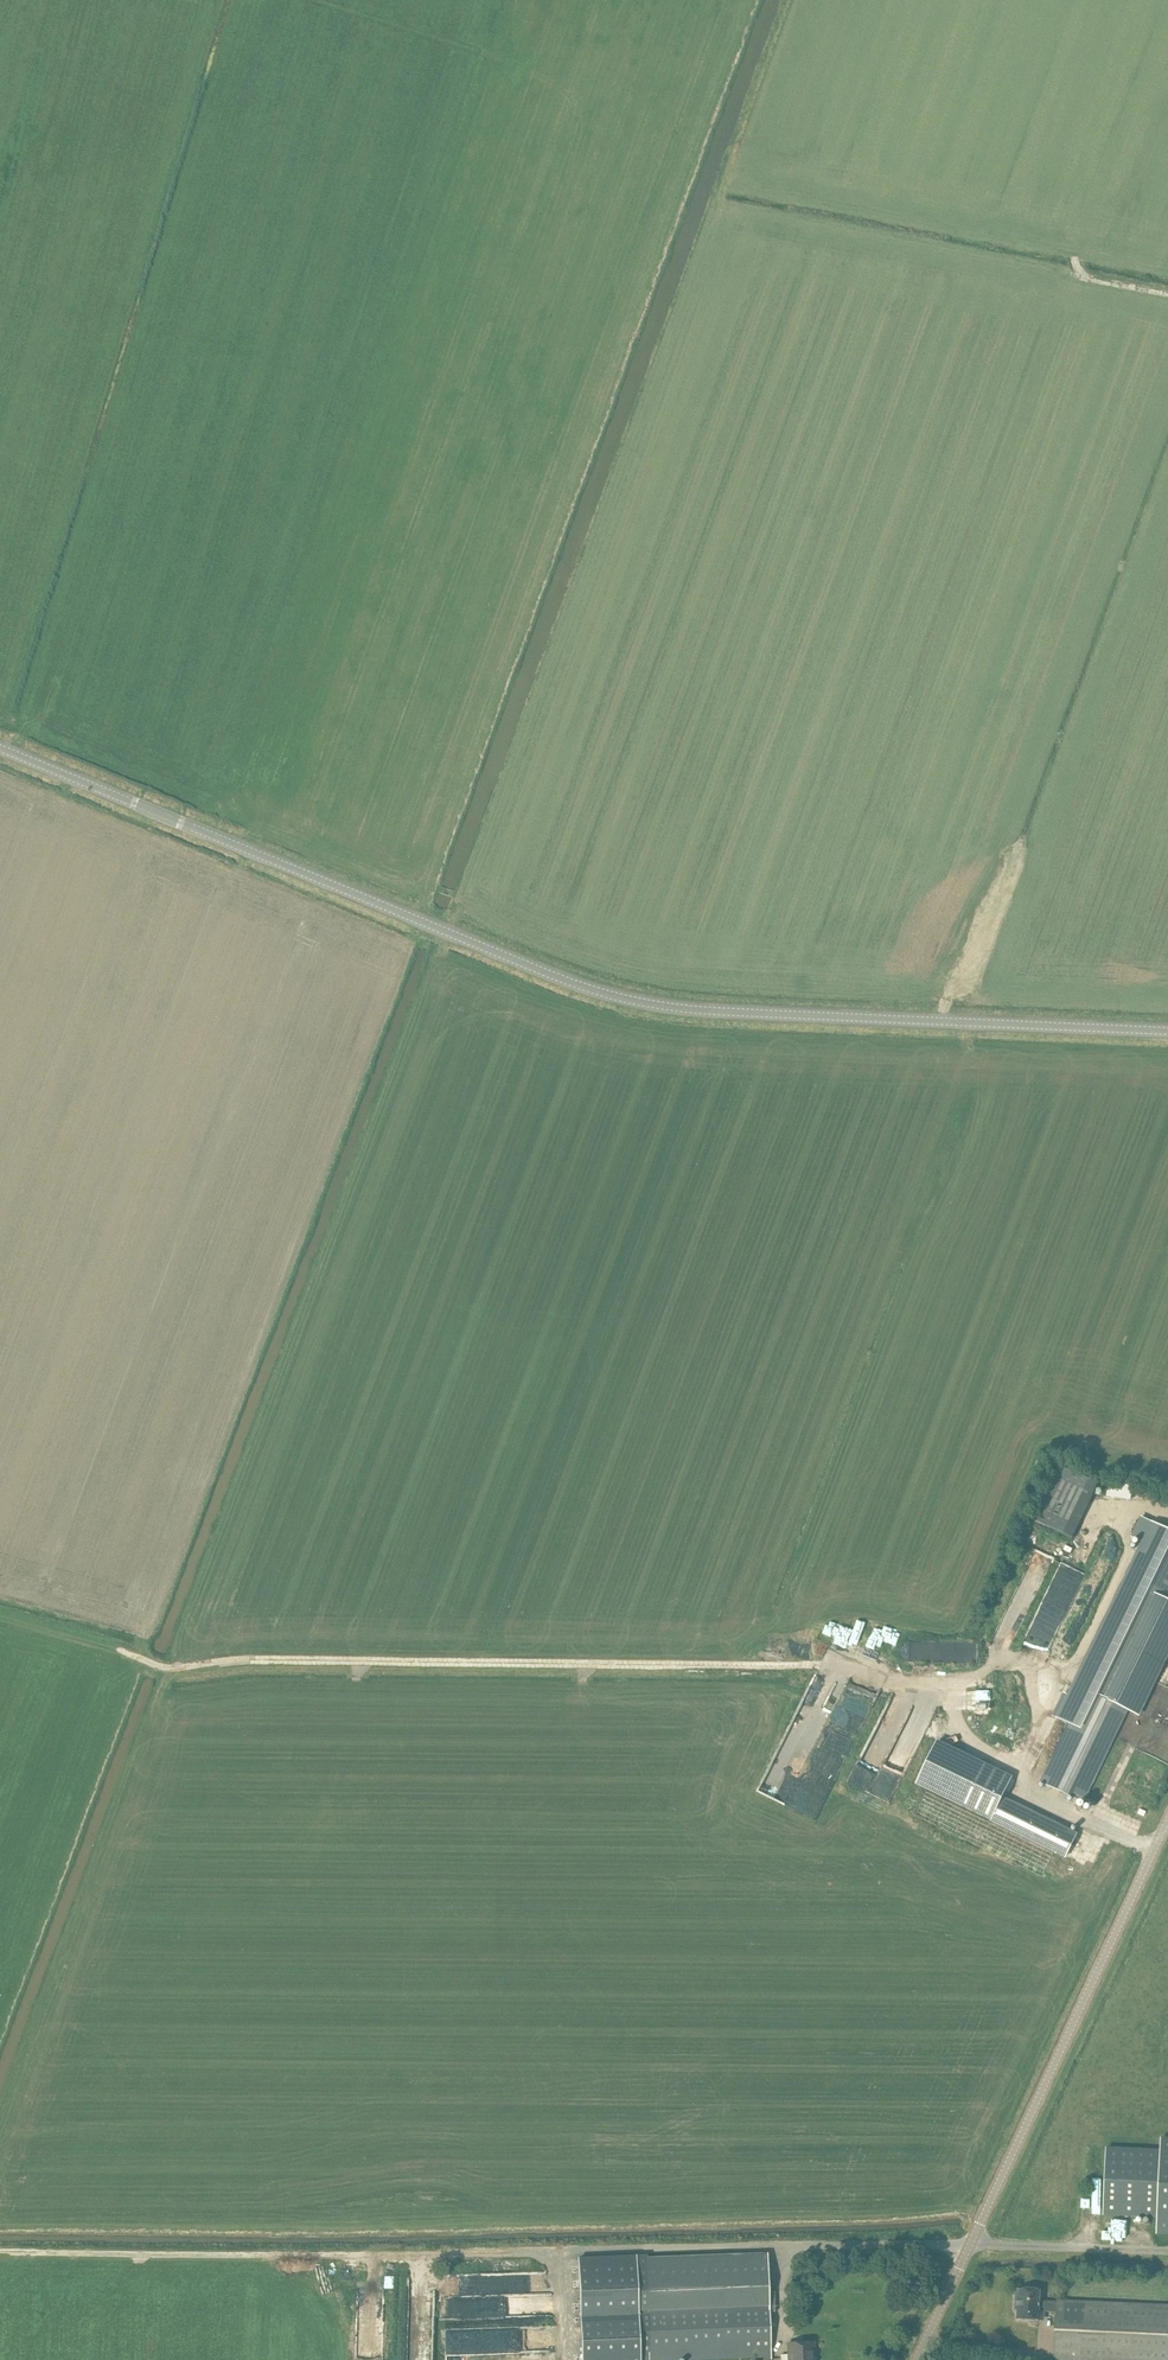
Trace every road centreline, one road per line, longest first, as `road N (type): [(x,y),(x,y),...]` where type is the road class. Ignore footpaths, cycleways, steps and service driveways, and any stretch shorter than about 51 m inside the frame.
road 1 (tertiary): [(1167,1029),(748,1013),(587,982),(0,743)]
road 2 (track): [(116,1648),(184,1668),(268,1659),(839,1668),(937,1683),(938,1697),(1033,1736),(1140,1510)]
road 3 (tertiary): [(916,2359),(1167,1819)]
road 4 (track): [(0,2250),(420,2257)]

